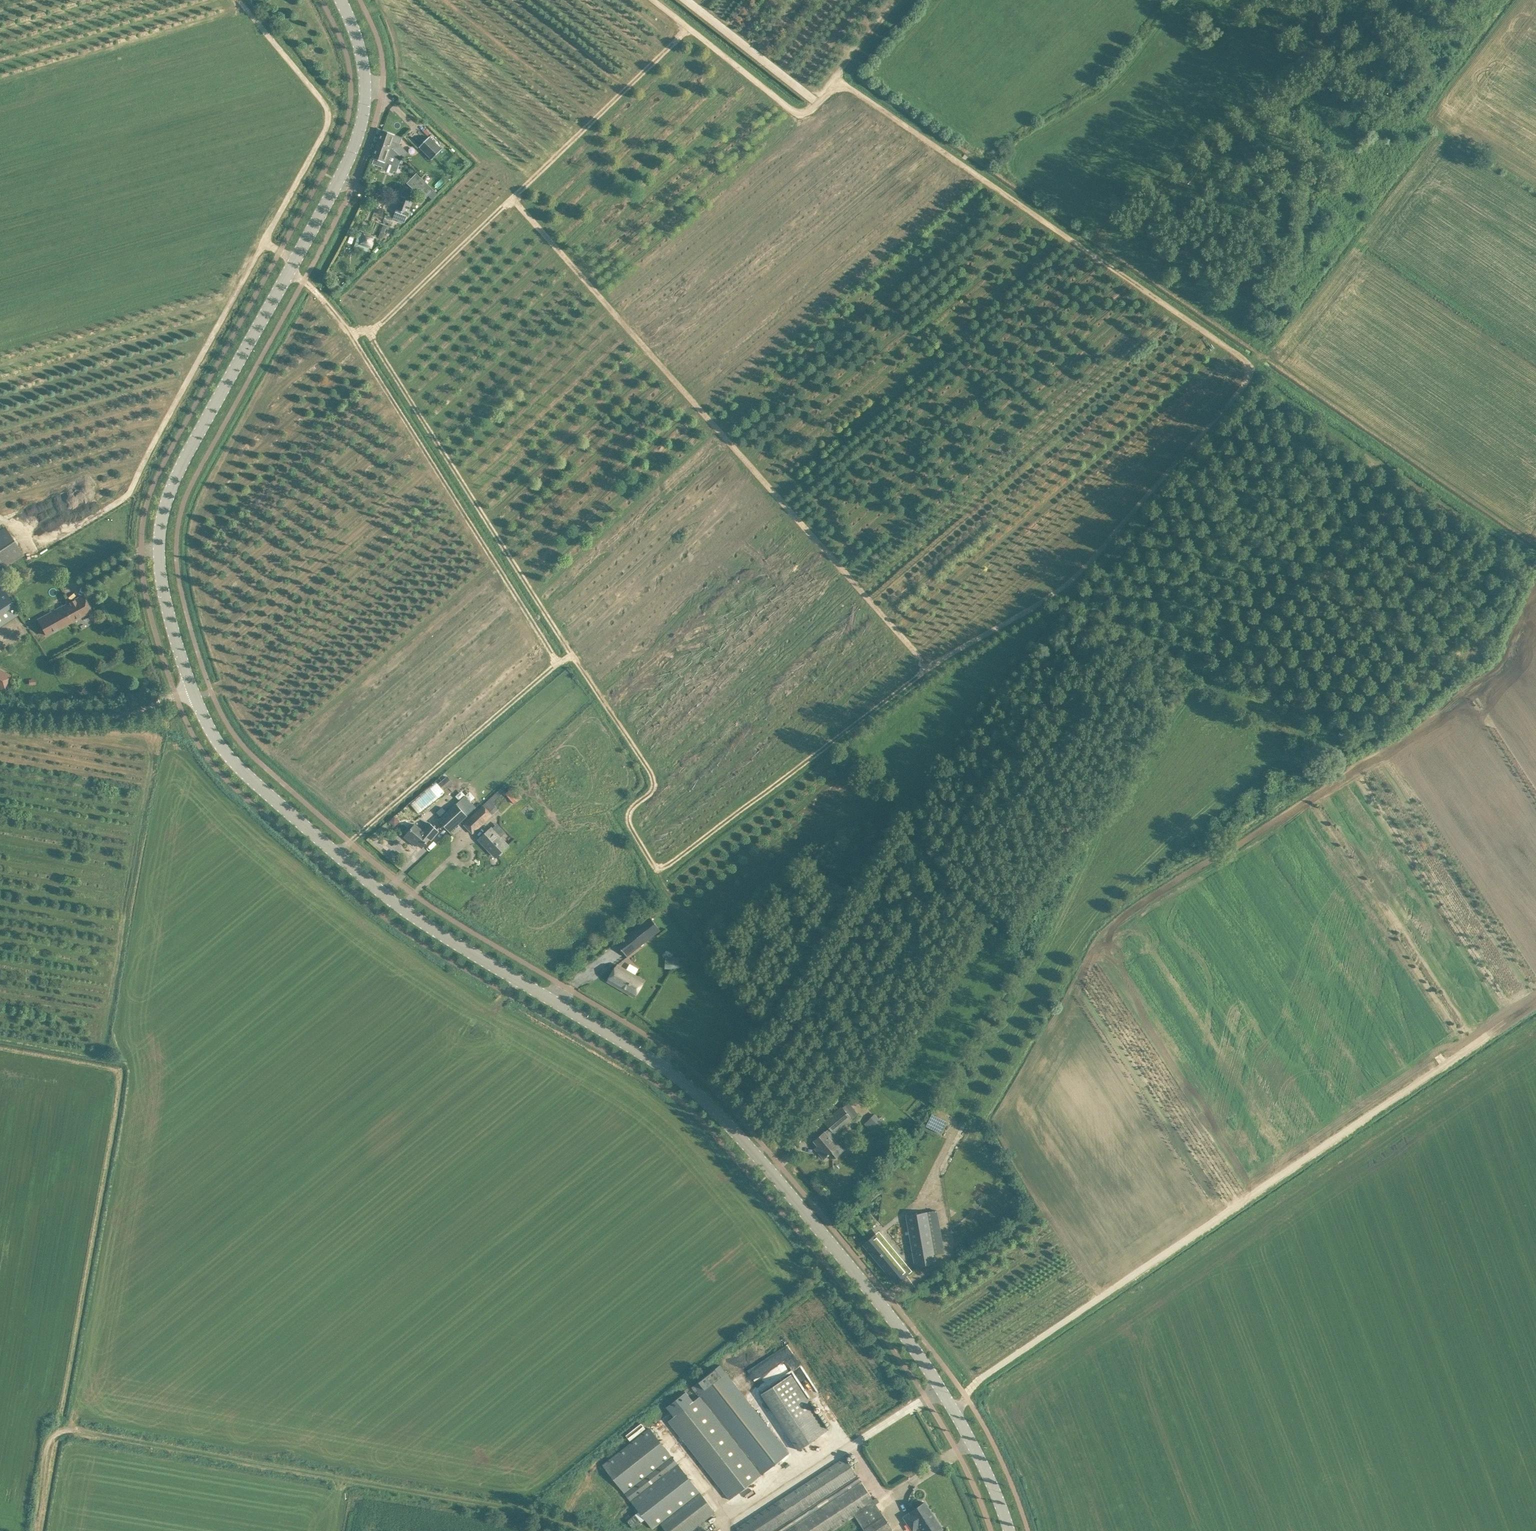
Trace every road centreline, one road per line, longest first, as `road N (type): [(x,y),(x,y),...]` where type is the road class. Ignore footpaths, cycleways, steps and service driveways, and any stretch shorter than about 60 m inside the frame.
road 1 (track): [(314,856),(569,642),(650,759),(648,779),(625,803),(658,863),(925,658),(1057,582),(1246,384),(1249,365)]
road 2 (secondary): [(1009,1530),(981,1459),(920,1357),(728,1123),(652,1057),(394,901),(333,838),(227,754),(191,690)]
road 3 (secondary): [(191,690),(162,578),(162,513),(176,471),(351,158),(366,95),(364,63),(340,0)]
road 4 (track): [(35,542),(123,499),(324,133),(323,99),(240,0)]
road 5 (track): [(589,1530),(519,1508),(69,1428),(49,1443),(34,1530)]
road 6 (track): [(925,658),(512,199)]
road 7 (track): [(289,273),(315,290),(351,337),(556,653)]
road 8 (track): [(367,332),(690,27)]
road 9 (track): [(988,182),(851,89),(830,90),(810,110),(791,109),(658,0)]
road 10 (track): [(569,642),(370,335),(350,336)]
road 11 (track): [(1249,365),(988,182)]
road 12 (unclassified): [(191,690),(84,714),(0,706)]

